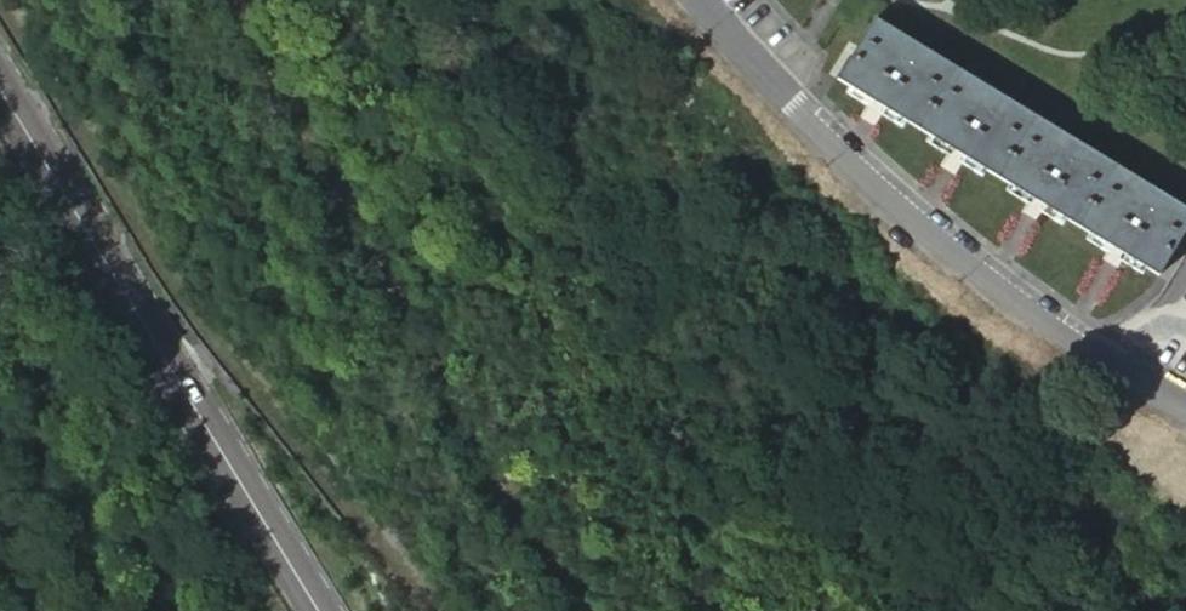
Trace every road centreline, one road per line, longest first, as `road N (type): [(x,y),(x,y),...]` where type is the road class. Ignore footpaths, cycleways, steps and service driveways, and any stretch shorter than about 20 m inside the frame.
road 1 (residential): [(703,0),(891,199),(994,284),(1185,408)]
road 2 (primary): [(318,610),(0,90)]

